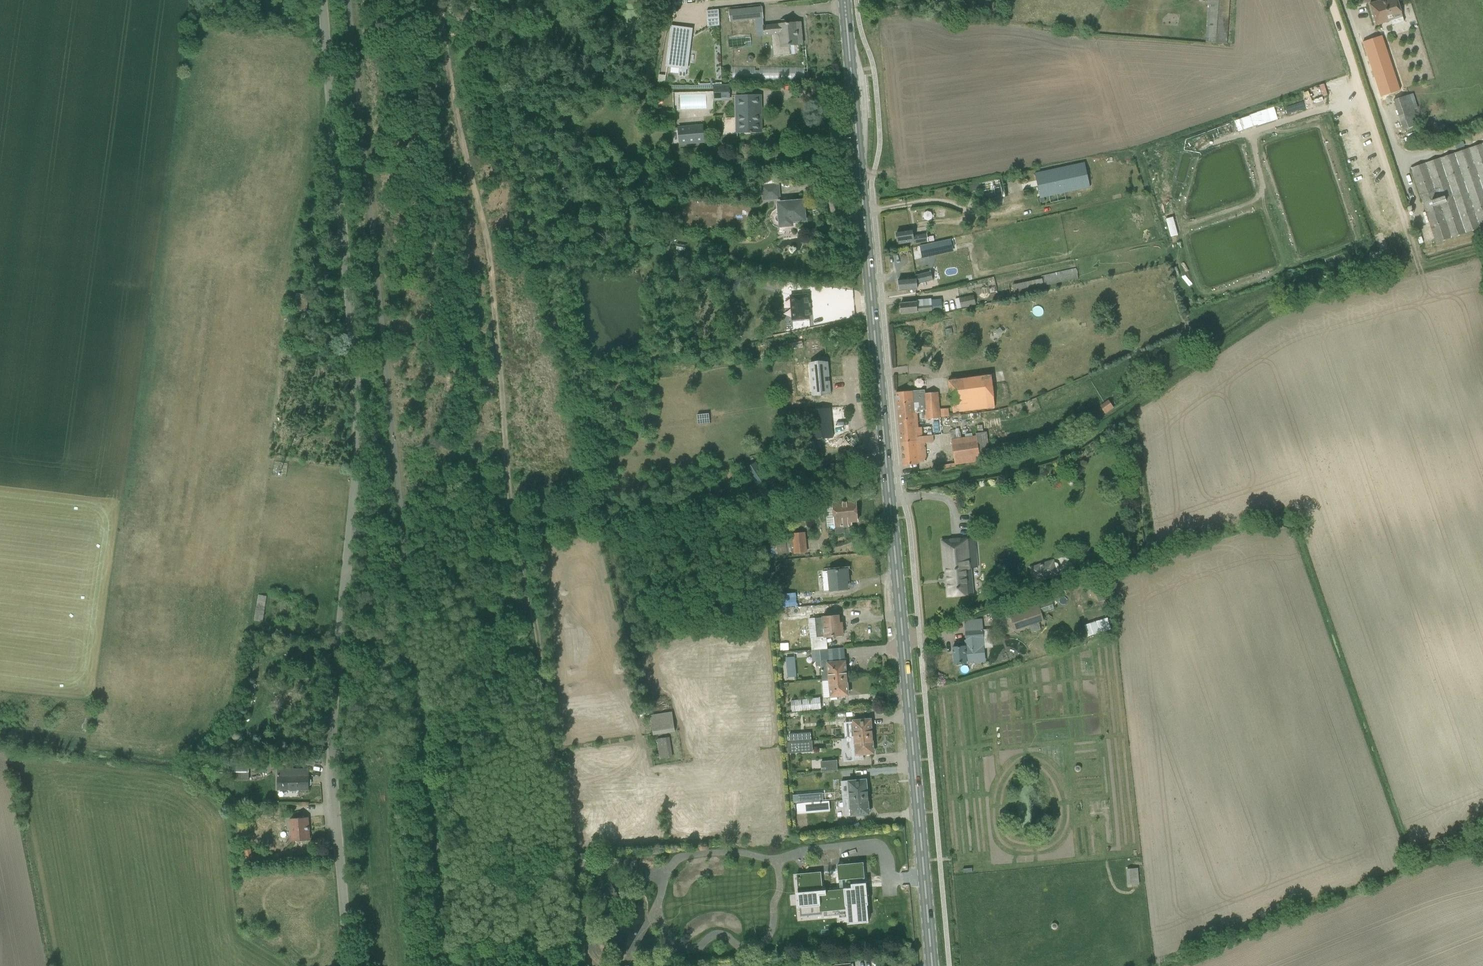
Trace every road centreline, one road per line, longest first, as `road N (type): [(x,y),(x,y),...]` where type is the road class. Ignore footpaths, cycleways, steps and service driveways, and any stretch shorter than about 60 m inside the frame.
road 1 (primary): [(932,965),(844,0)]
road 2 (unclassified): [(321,0),(357,425),(331,724),(348,965)]
road 3 (track): [(438,0),(488,250),(509,500),(537,626),(551,753)]

